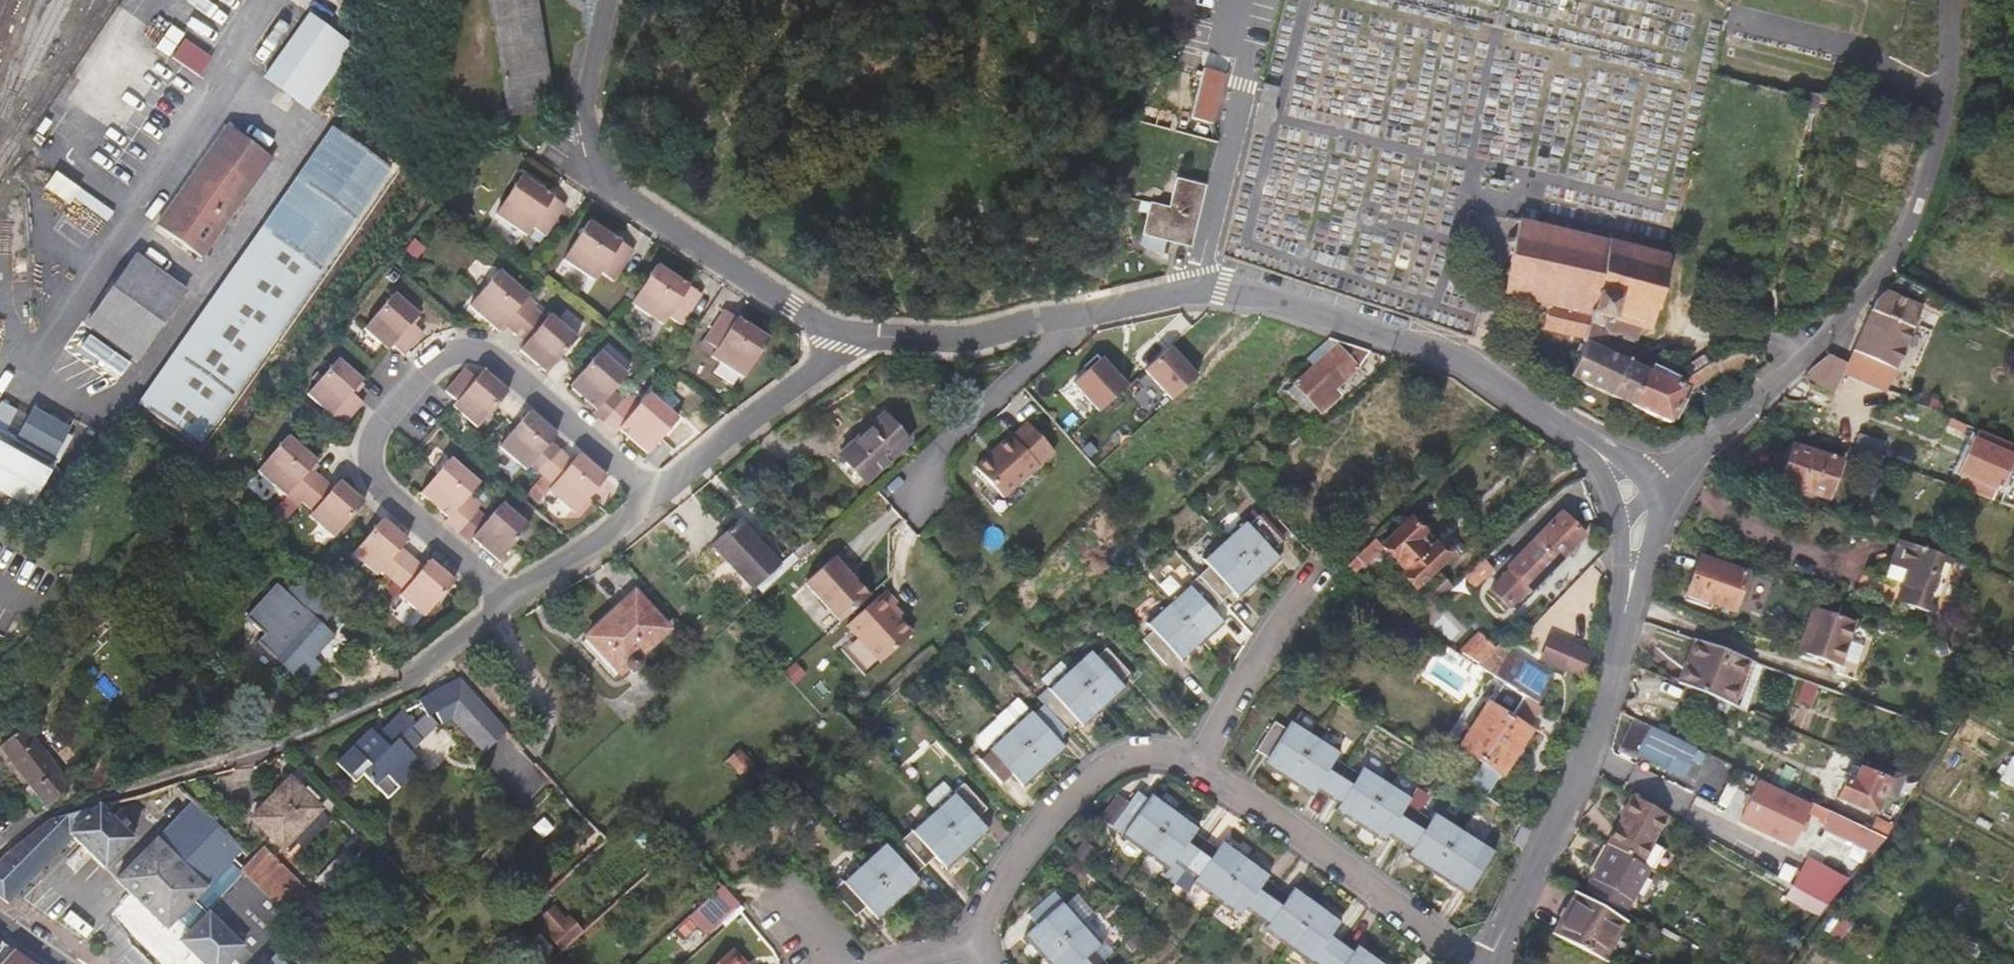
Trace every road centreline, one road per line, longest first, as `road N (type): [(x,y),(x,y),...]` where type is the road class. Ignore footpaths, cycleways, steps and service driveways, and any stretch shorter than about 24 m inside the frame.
road 1 (residential): [(1635,501),(1599,456),(1463,357),(1264,292),(1192,290),(1046,327)]
road 2 (residential): [(1954,0),(1949,81),(1930,163),(1890,260),(1803,354),(1635,501)]
road 3 (residential): [(652,495),(486,356),(464,351),(431,363),(381,419),(368,461),(388,497),(507,597)]
road 4 (residential): [(507,597),(445,642),(440,663),(396,690),(280,745),(46,815),(0,846)]
road 5 (residential): [(1487,963),(1589,740),(1636,568),(1635,501)]
road 6 (residential): [(844,336),(819,328),(605,185),(587,144),(586,99),(607,0)]
road 7 (track): [(2013,666),(1963,711),(1886,838),(1788,963)]
road 8 (residential): [(1472,963),(1195,770)]
road 9 (residential): [(1195,770),(1134,756),(1090,775),(991,888),(970,944)]
road 10 (residential): [(844,336),(828,362),(652,495)]
road 11 (residential): [(1195,770),(1241,684),(1328,584)]
road 12 (residential): [(1046,327),(1040,350),(928,456),(919,490)]
road 13 (residential): [(1046,327),(965,347),(844,336)]
road 14 (residential): [(652,495),(601,538),(507,597)]
road 15 (track): [(1890,260),(2013,332)]

